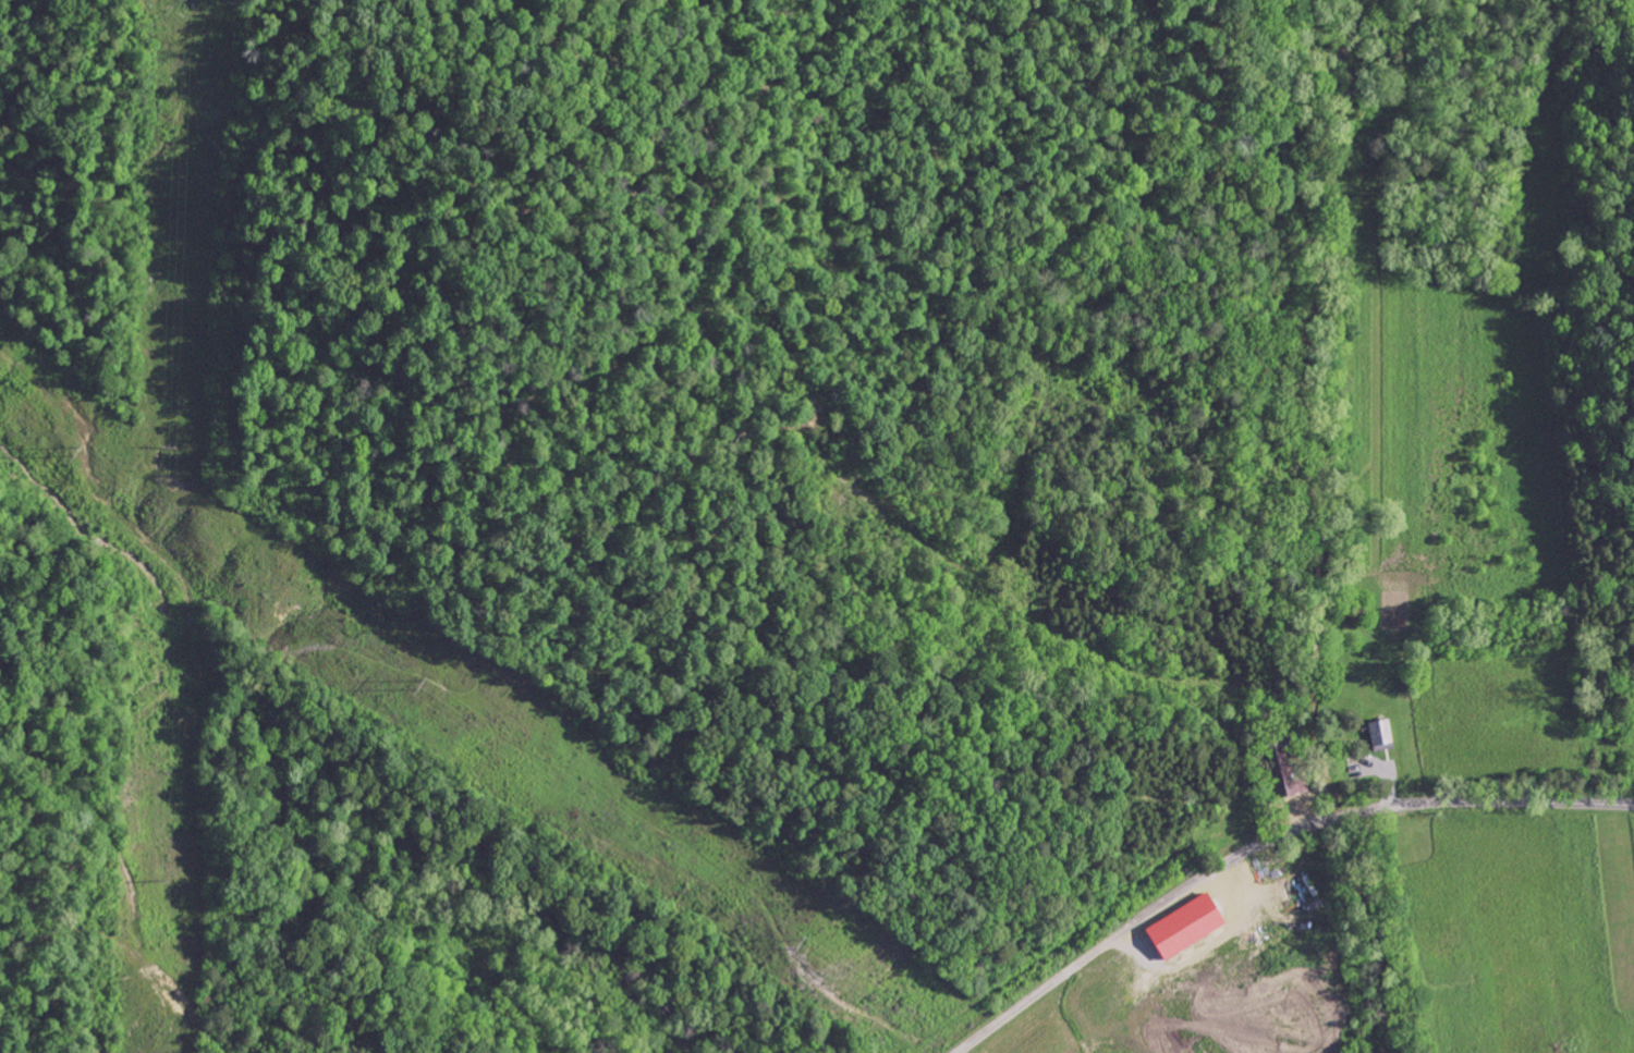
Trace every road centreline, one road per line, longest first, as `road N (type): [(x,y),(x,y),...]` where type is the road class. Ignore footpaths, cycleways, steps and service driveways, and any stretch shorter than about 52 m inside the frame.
road 1 (residential): [(961,1052),(1187,887),(1293,832),(1438,805),(1633,808)]

